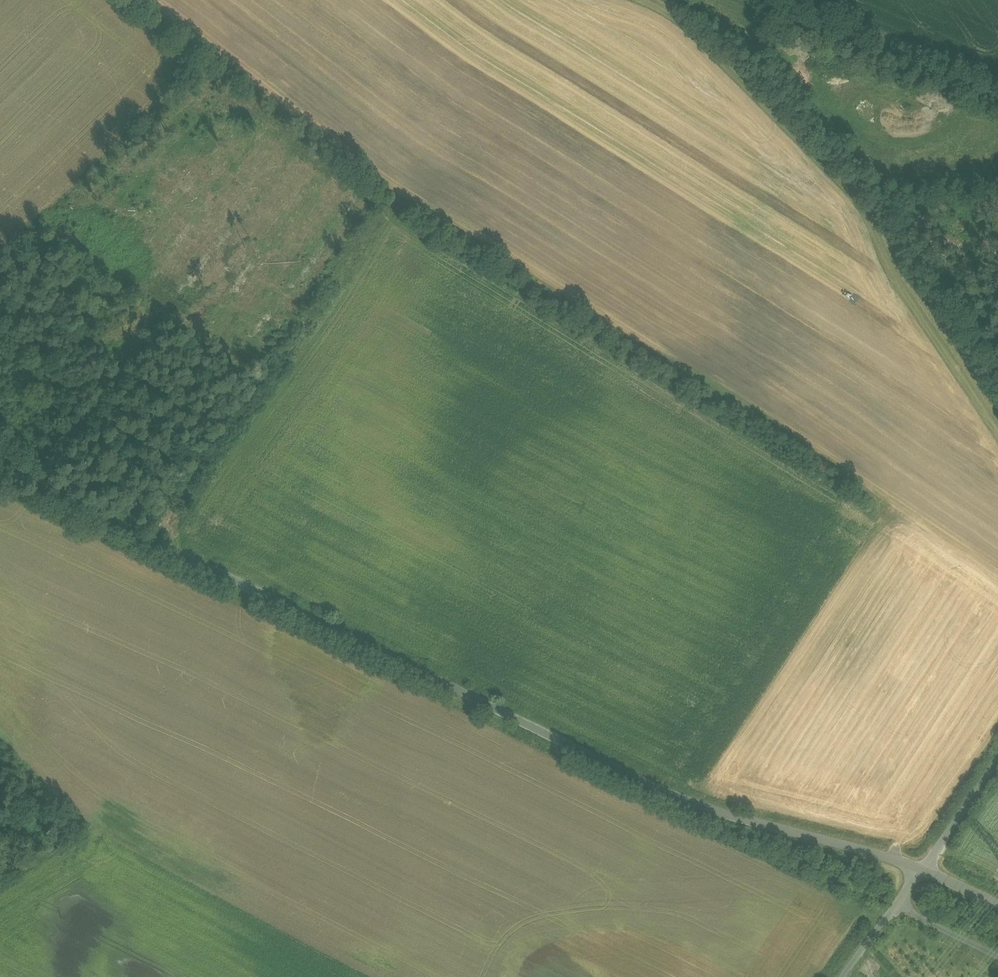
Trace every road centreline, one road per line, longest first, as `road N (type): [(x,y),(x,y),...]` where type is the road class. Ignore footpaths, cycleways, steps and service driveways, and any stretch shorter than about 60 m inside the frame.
road 1 (unclassified): [(926,870),(705,808),(186,574),(0,433)]
road 2 (track): [(997,95),(747,0)]
road 3 (unclassified): [(845,976),(926,870)]
road 4 (unclassified): [(997,760),(926,870)]

